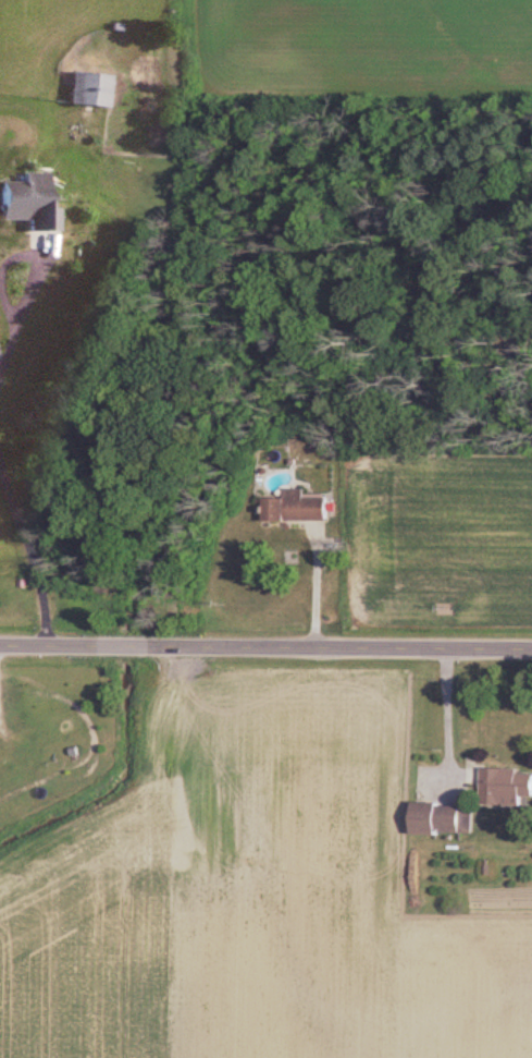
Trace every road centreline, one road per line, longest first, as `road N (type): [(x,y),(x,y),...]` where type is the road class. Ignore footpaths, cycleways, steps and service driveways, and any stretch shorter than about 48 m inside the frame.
road 1 (tertiary): [(531,652),(0,649)]

